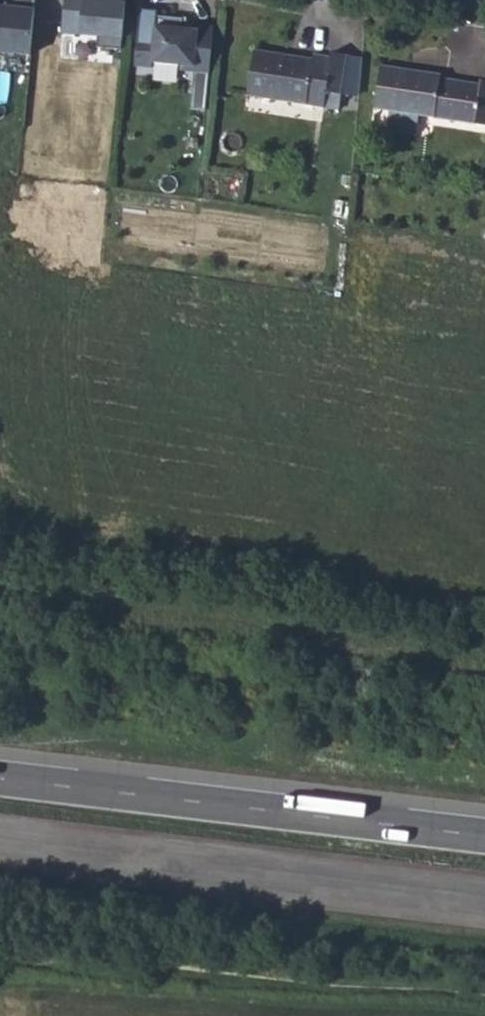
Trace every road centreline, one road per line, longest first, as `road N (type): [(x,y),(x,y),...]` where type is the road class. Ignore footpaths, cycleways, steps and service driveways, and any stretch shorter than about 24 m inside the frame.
road 1 (trunk): [(484,835),(0,777)]
road 2 (trunk): [(0,836),(484,893)]

